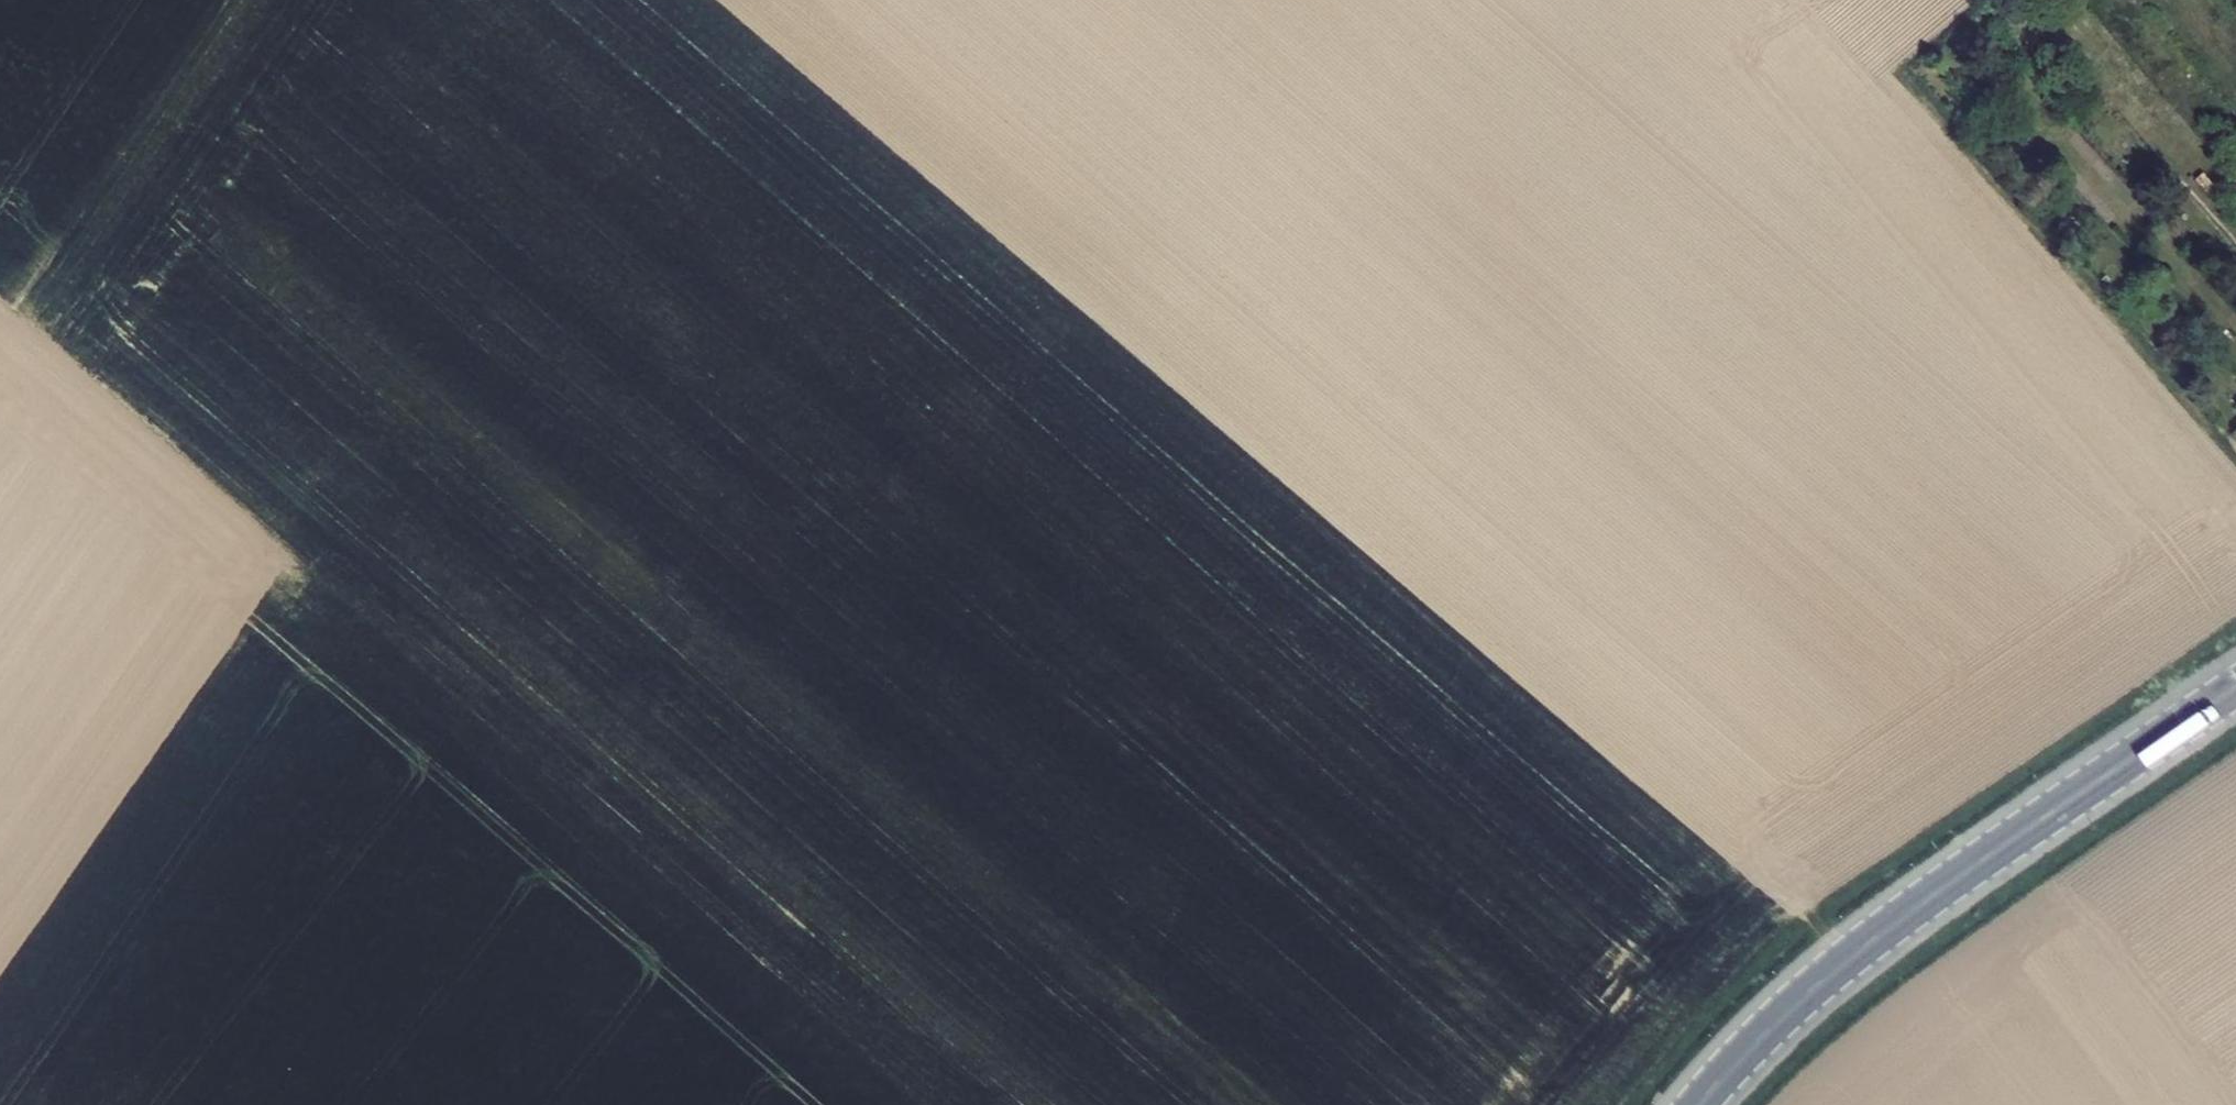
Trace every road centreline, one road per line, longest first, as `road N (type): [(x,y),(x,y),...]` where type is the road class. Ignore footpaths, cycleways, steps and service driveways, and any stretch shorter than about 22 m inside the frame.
road 1 (primary): [(1699,1104),(1868,942),(2235,688)]

